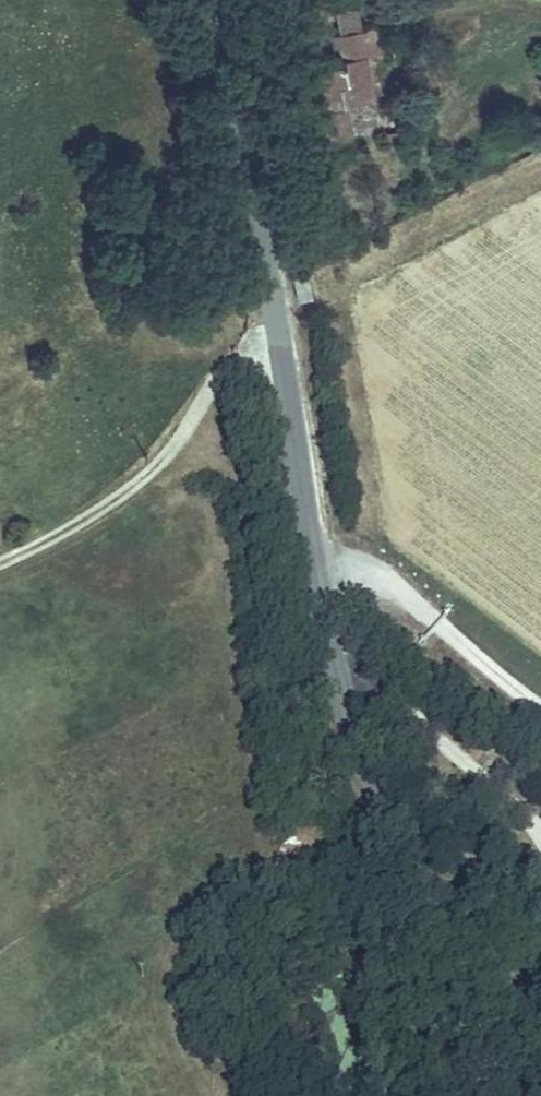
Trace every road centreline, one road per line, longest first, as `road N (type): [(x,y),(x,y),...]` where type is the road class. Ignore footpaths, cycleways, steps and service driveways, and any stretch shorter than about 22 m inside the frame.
road 1 (unclassified): [(212,0),(350,745),(378,811),(540,1038)]

